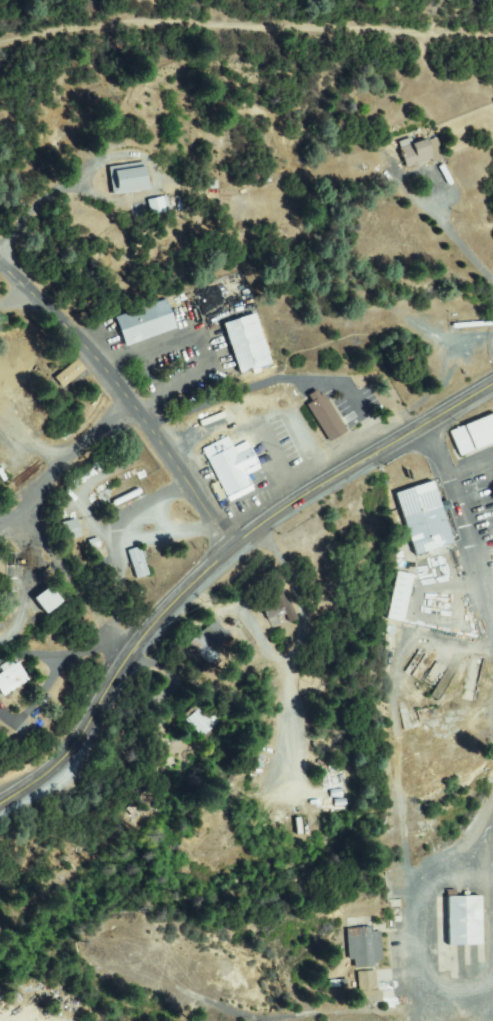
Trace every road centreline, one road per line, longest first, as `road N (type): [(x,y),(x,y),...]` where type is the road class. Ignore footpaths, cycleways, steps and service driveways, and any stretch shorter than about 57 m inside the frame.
road 1 (primary): [(0,792),(70,748),(126,652),(223,548),(492,382)]
road 2 (track): [(492,34),(156,20),(0,45)]
road 3 (tertiary): [(0,255),(109,362),(223,548)]
road 4 (residential): [(0,511),(7,514),(47,469),(132,399)]

